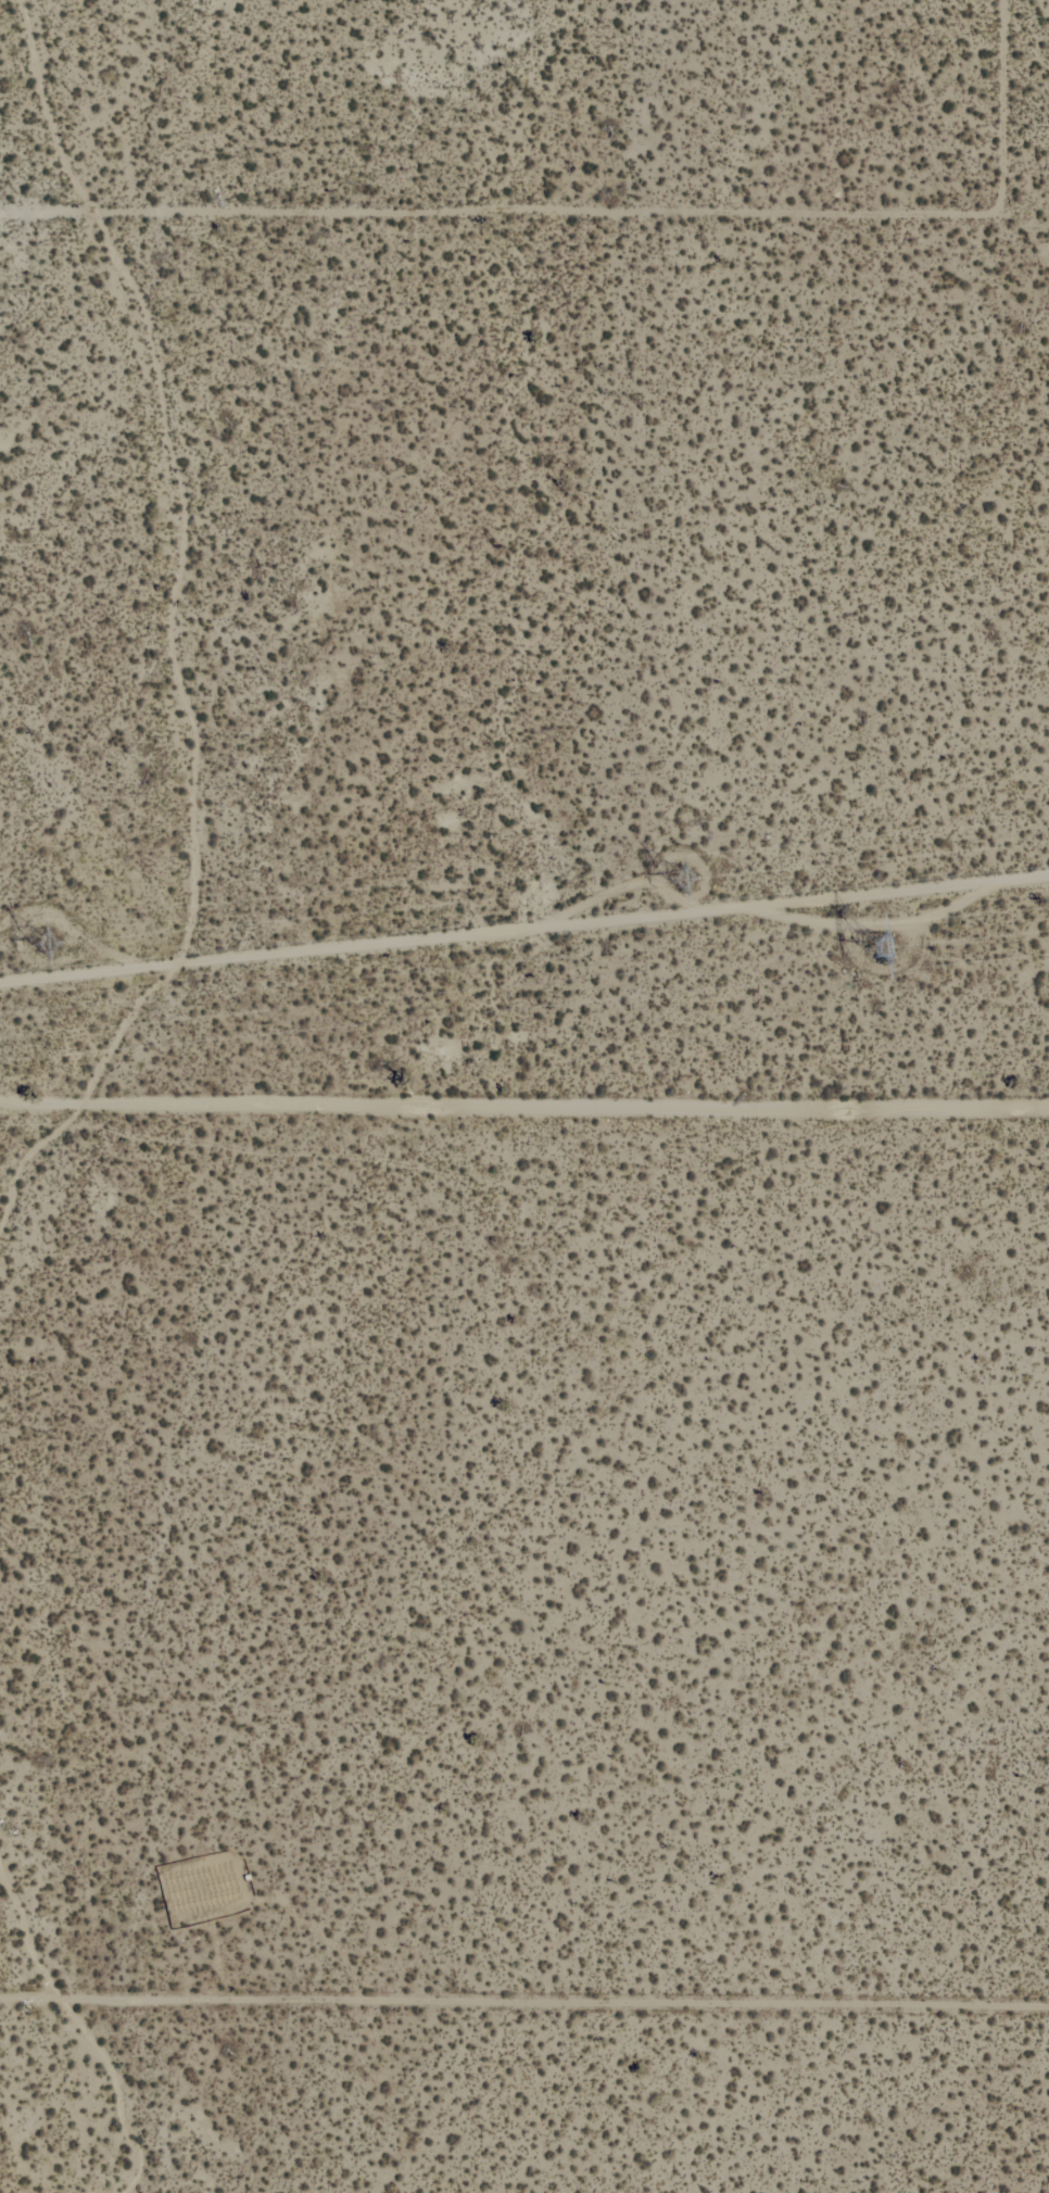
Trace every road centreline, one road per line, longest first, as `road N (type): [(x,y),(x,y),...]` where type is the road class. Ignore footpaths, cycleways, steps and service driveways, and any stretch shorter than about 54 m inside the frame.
road 1 (residential): [(0,208),(997,199),(993,0)]
road 2 (residential): [(0,988),(1048,878)]
road 3 (residential): [(1048,1126),(143,1136),(0,1126)]

